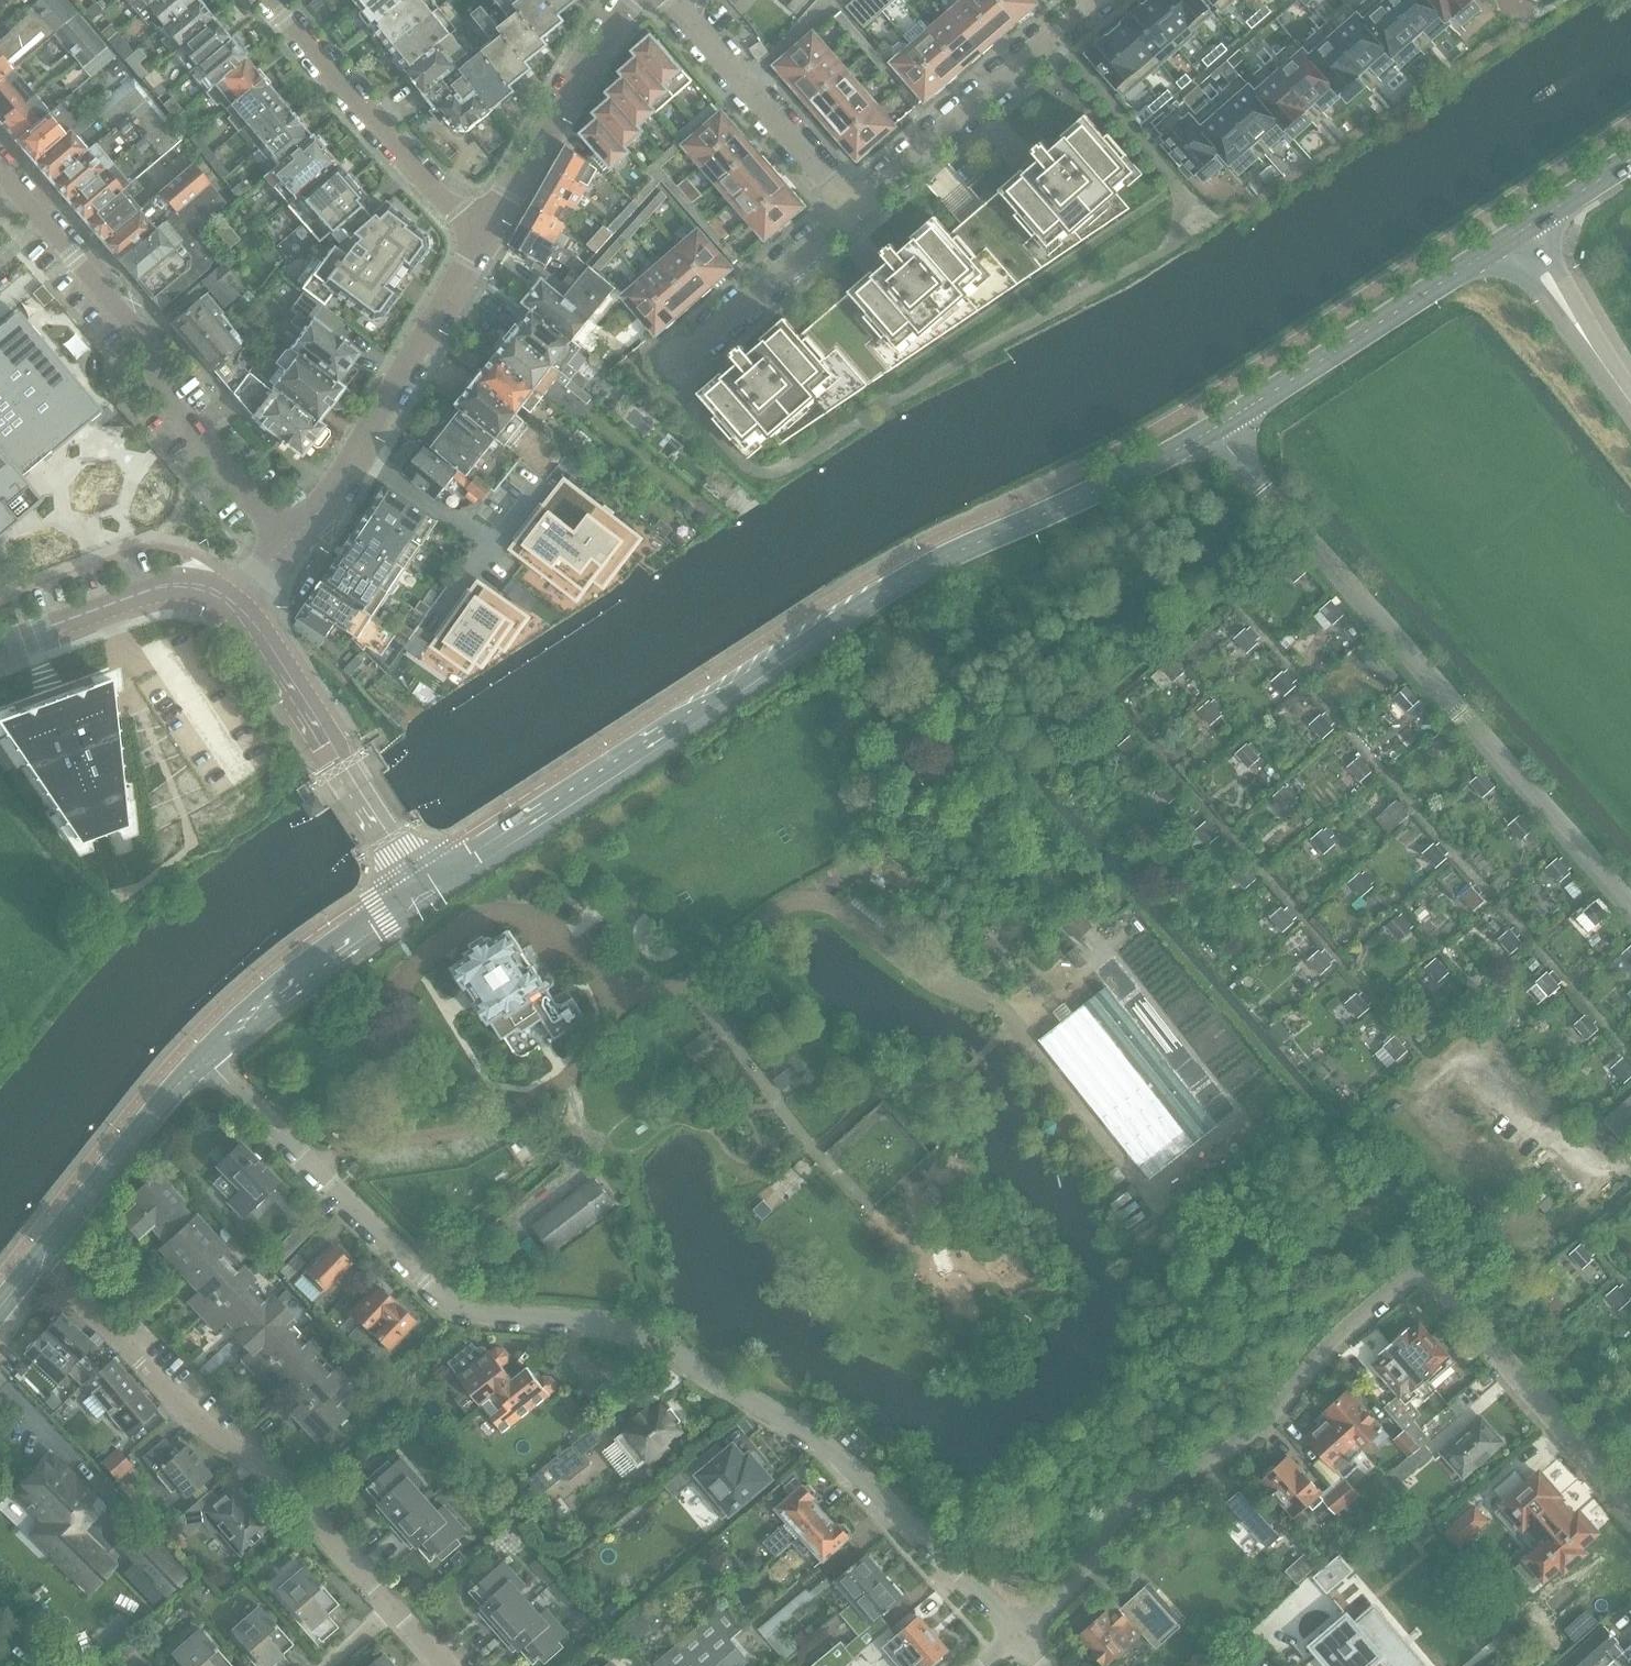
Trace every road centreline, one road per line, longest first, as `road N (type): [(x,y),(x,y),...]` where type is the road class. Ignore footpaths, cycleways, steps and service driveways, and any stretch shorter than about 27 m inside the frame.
road 1 (residential): [(1021,1632),(825,1445),(643,1334),(454,1308),(205,1056)]
road 2 (unclassified): [(1630,907),(1212,431)]
road 3 (tertiary): [(702,712),(914,574),(1212,431)]
road 4 (residential): [(1021,1632),(1083,1573),(1137,1499),(1259,1430),(1327,1348),(1421,1266)]
road 5 (residential): [(391,1608),(283,1484),(206,1434),(37,1260)]
road 6 (residential): [(288,542),(164,396),(146,340),(0,171)]
road 7 (tertiary): [(1212,431),(1517,233)]
road 8 (tertiary): [(240,608),(279,656),(425,894)]
road 9 (tertiary): [(702,712),(425,894)]
road 10 (residential): [(1630,1505),(1421,1266)]
road 11 (residential): [(854,209),(1093,0)]
road 12 (residential): [(271,0),(480,238)]
road 13 (residential): [(480,238),(629,0)]
road 14 (residential): [(854,209),(672,0)]
road 15 (tertiary): [(205,1056),(425,894)]
road 16 (tertiary): [(37,1260),(205,1056)]
road 17 (residential): [(359,452),(480,238)]
road 18 (residential): [(677,361),(854,209)]
road 19 (tertiary): [(0,645),(178,584),(213,589)]
road 20 (track): [(806,899),(878,857),(975,777)]
road 21 (unclassified): [(1630,401),(1517,233)]
road 22 (residential): [(359,452),(494,551)]
road 23 (tertiary): [(1517,233),(1630,159)]

